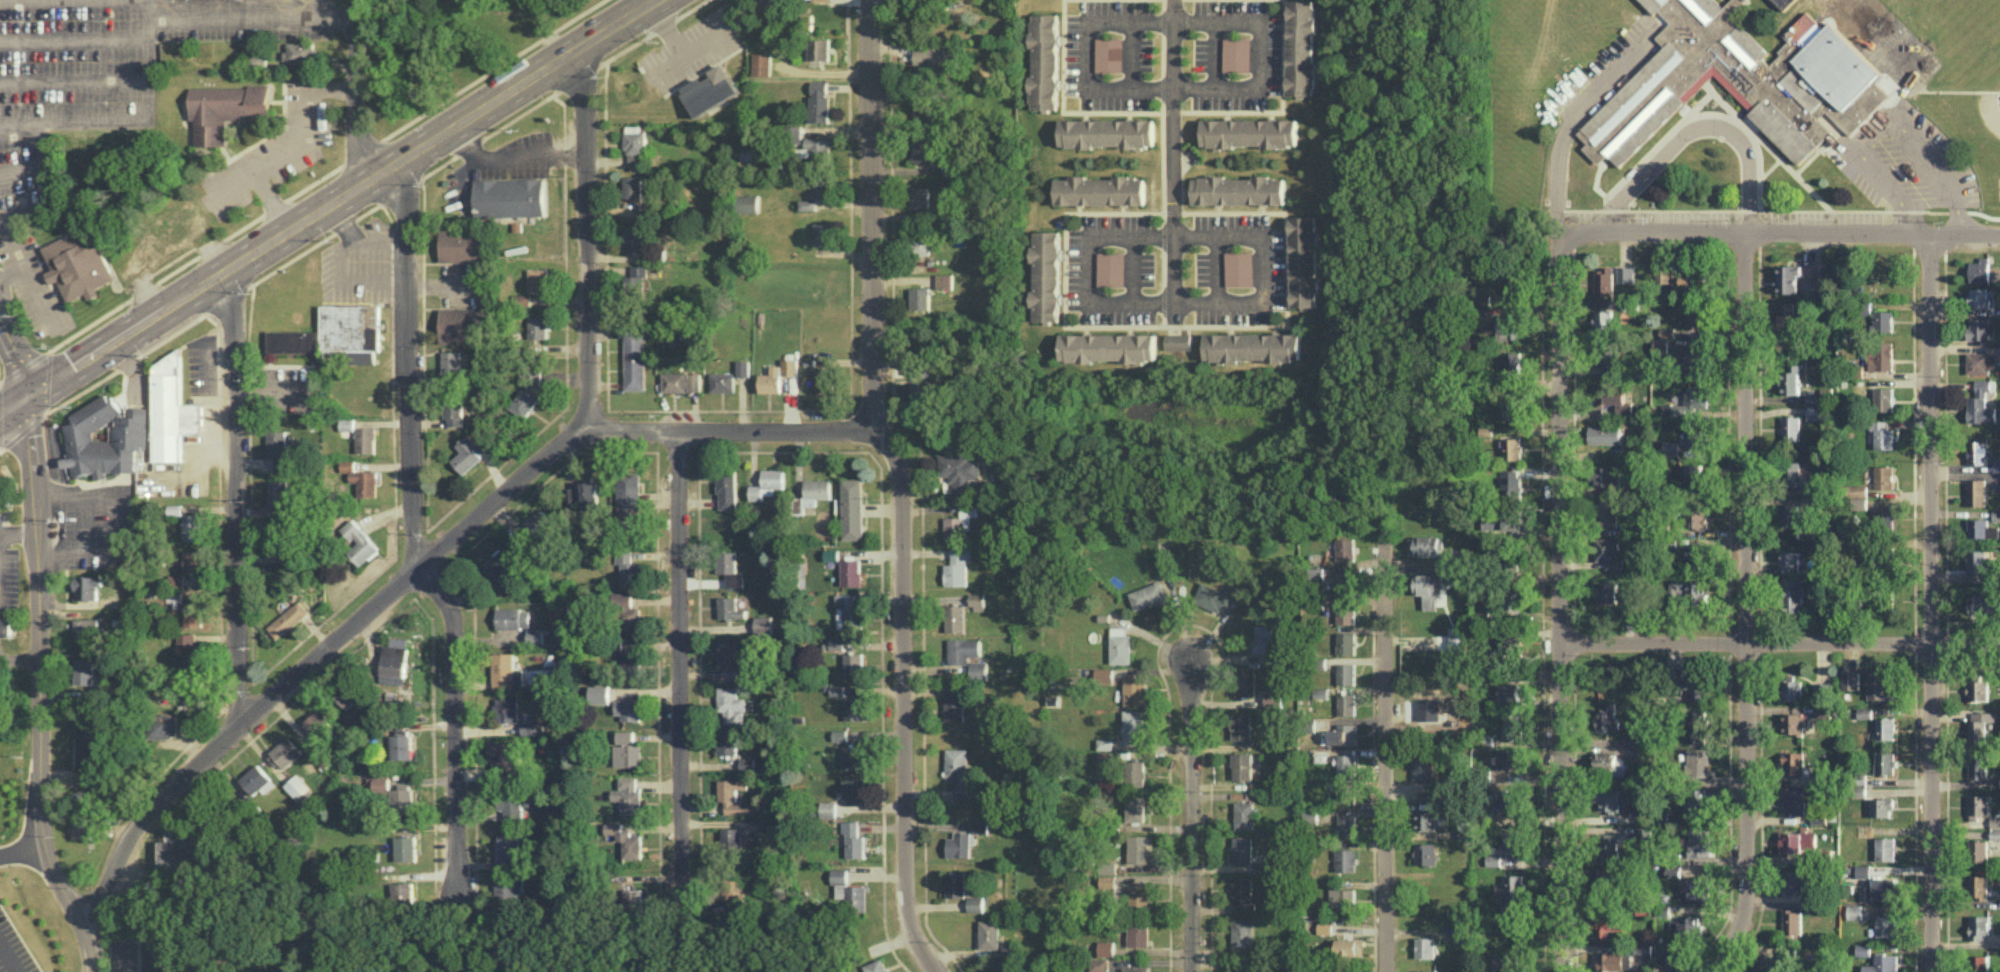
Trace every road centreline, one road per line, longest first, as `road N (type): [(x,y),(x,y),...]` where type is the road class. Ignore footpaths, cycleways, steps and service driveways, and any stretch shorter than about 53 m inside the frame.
road 1 (residential): [(92,966),(116,866),(157,806),(238,725),(578,431),(873,432)]
road 2 (residential): [(936,971),(907,912),(899,470),(873,432),(870,0)]
road 3 (residential): [(449,922),(456,637),(444,602),(417,572),(399,162)]
road 4 (residential): [(1713,971),(1747,891),(1746,233)]
road 5 (residential): [(1929,971),(1932,234)]
road 6 (secondary): [(45,391),(663,0)]
road 7 (residential): [(92,971),(81,920),(48,862),(43,834),(29,400)]
road 8 (residential): [(681,919),(680,432)]
road 9 (residential): [(238,725),(236,268)]
road 10 (residential): [(1560,248),(1587,232),(1999,234)]
road 11 (residential): [(1559,643),(1999,644)]
road 12 (residential): [(1385,971),(1385,546)]
road 13 (residential): [(1559,643),(1560,248)]
road 14 (residential): [(578,431),(593,387),(584,48)]
road 15 (residential): [(1189,971),(1192,622)]
road 16 (residential): [(1560,971),(1559,643)]
road 17 (residential): [(1168,316),(1172,0)]
road 18 (residential): [(365,184),(362,0)]

